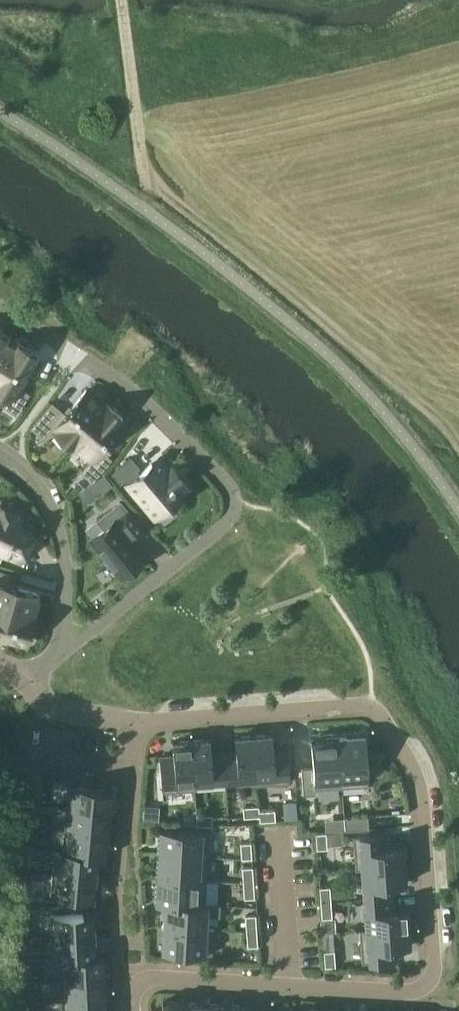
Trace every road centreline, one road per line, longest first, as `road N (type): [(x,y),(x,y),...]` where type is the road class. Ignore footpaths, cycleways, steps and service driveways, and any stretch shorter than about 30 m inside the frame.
road 1 (residential): [(143,977),(410,994),(425,989),(433,973),(425,820),(399,738),(380,714),(136,721)]
road 2 (residential): [(57,660),(222,526),(235,505),(225,482),(145,401),(0,311)]
road 3 (track): [(458,446),(450,430),(145,178)]
road 4 (residential): [(0,451),(39,485),(56,519),(68,581),(57,660)]
road 5 (track): [(122,0),(145,178)]

